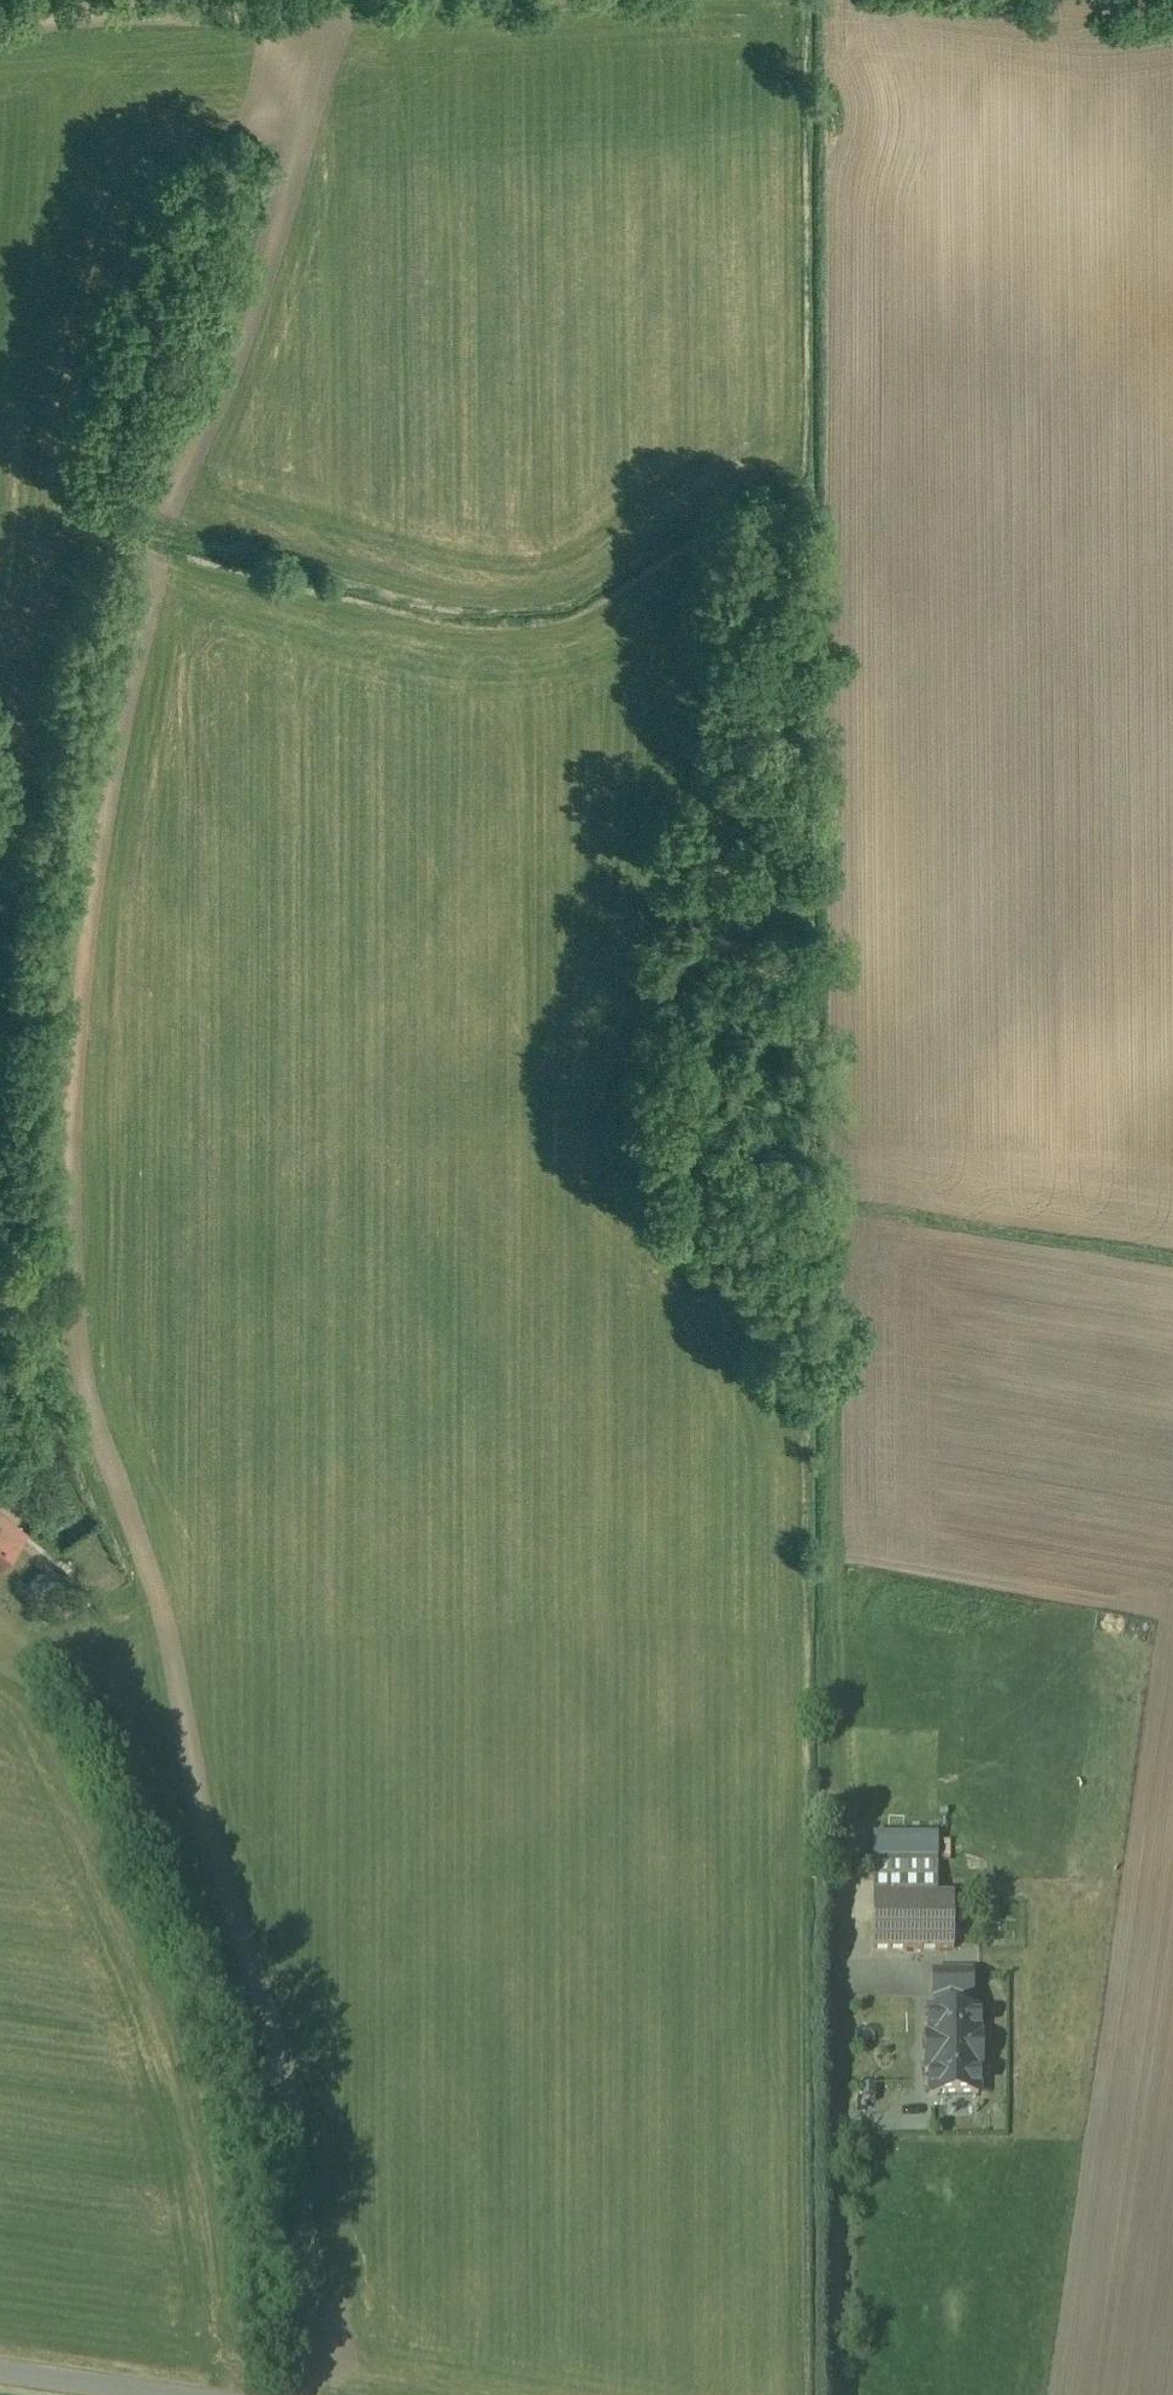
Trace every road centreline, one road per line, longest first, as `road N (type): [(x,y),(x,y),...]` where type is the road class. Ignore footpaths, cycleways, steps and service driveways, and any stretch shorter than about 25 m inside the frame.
road 1 (unclassified): [(0,2374),(157,2394)]

